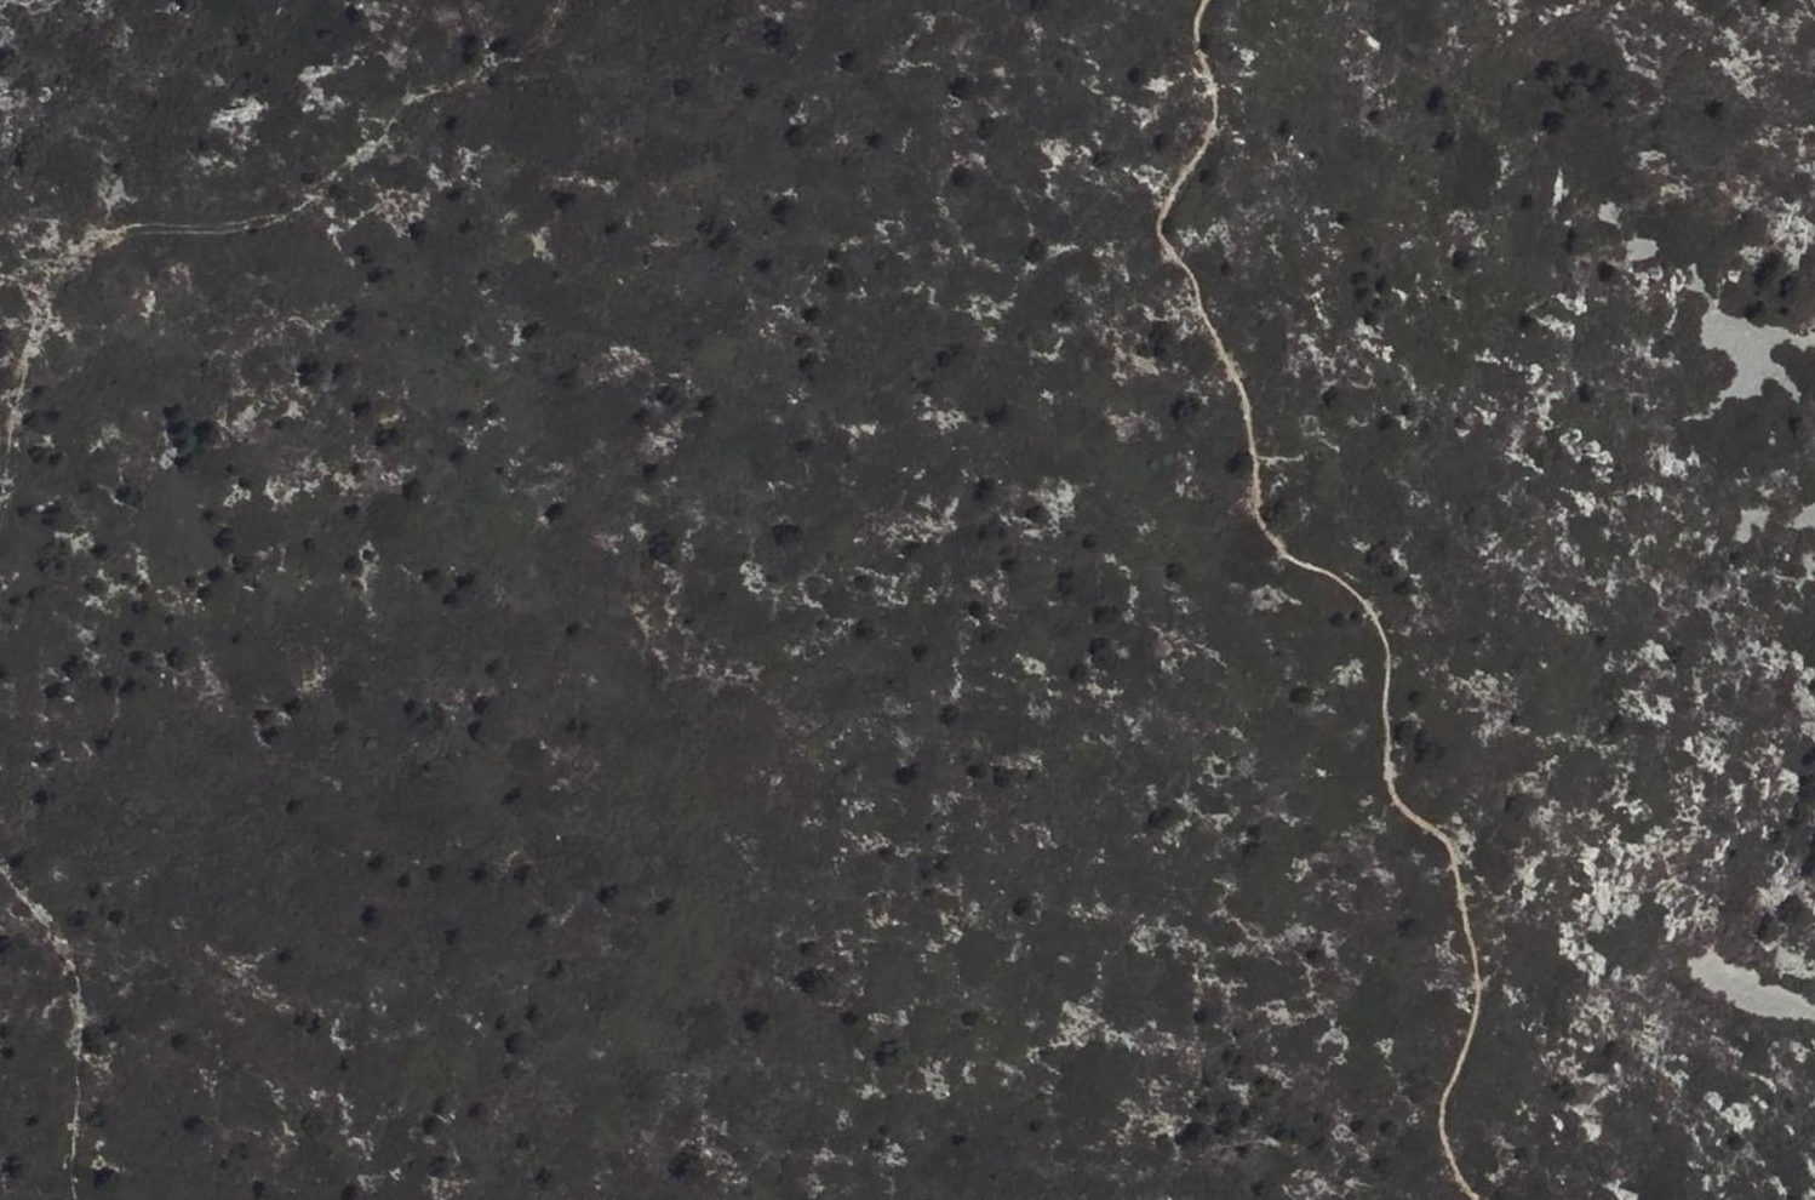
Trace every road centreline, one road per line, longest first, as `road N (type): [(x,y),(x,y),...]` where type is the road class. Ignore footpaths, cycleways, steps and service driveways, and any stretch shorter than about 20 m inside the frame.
road 1 (track): [(557,0),(544,27),(485,76),(403,94),(376,142),(272,224),(122,233),(78,253),(51,306),(0,474)]
road 2 (track): [(0,856),(72,966),(78,1199)]

